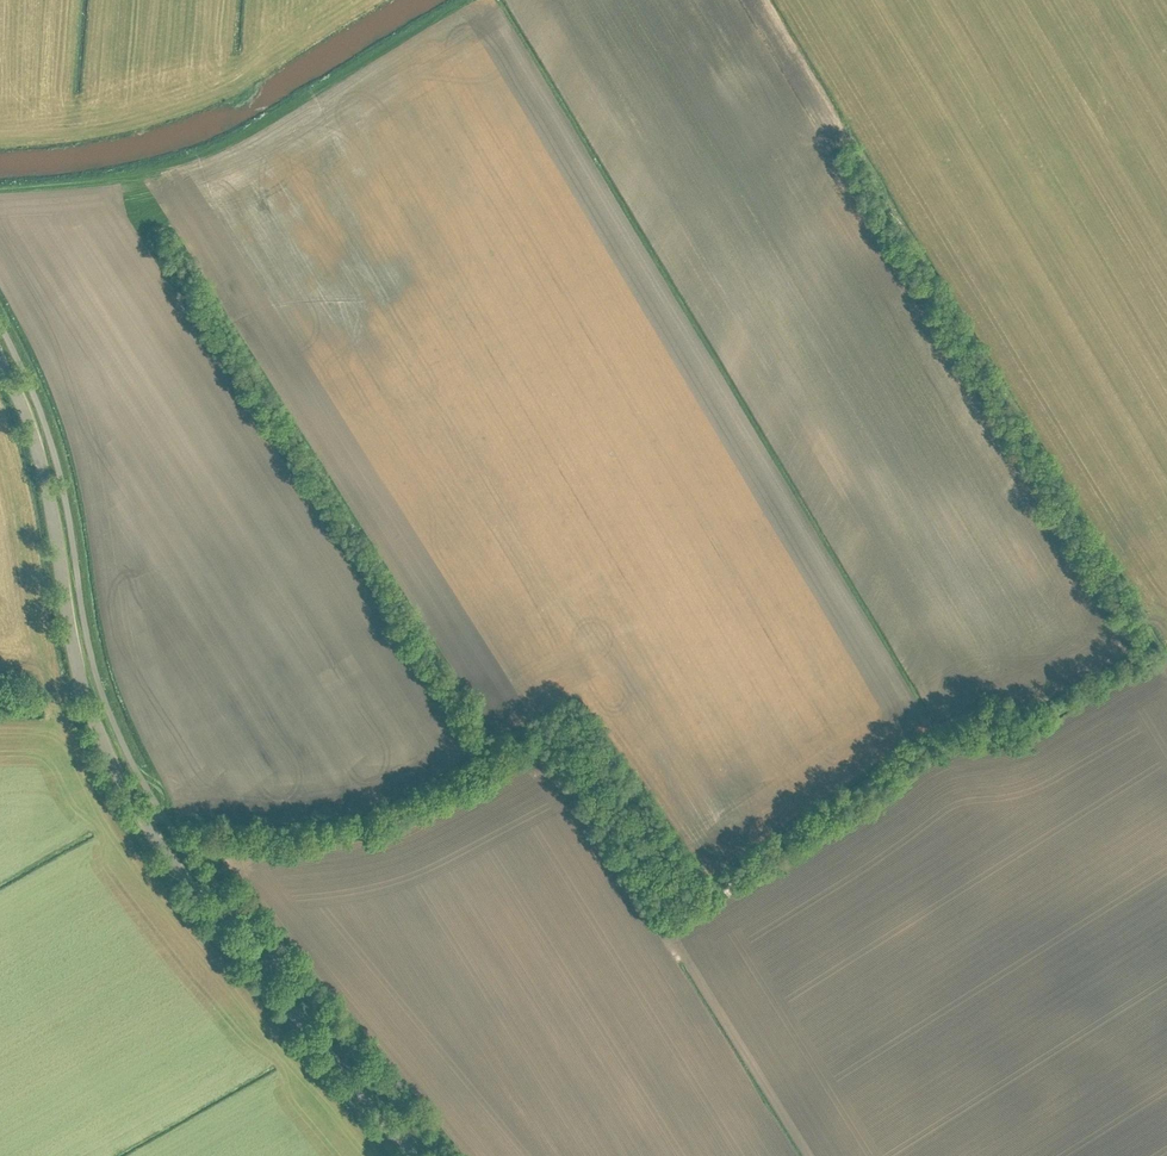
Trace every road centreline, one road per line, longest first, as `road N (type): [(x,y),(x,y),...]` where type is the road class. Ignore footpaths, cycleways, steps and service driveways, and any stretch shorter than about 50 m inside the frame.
road 1 (tertiary): [(420,1155),(179,868),(120,782),(80,673),(32,435),(0,360)]

